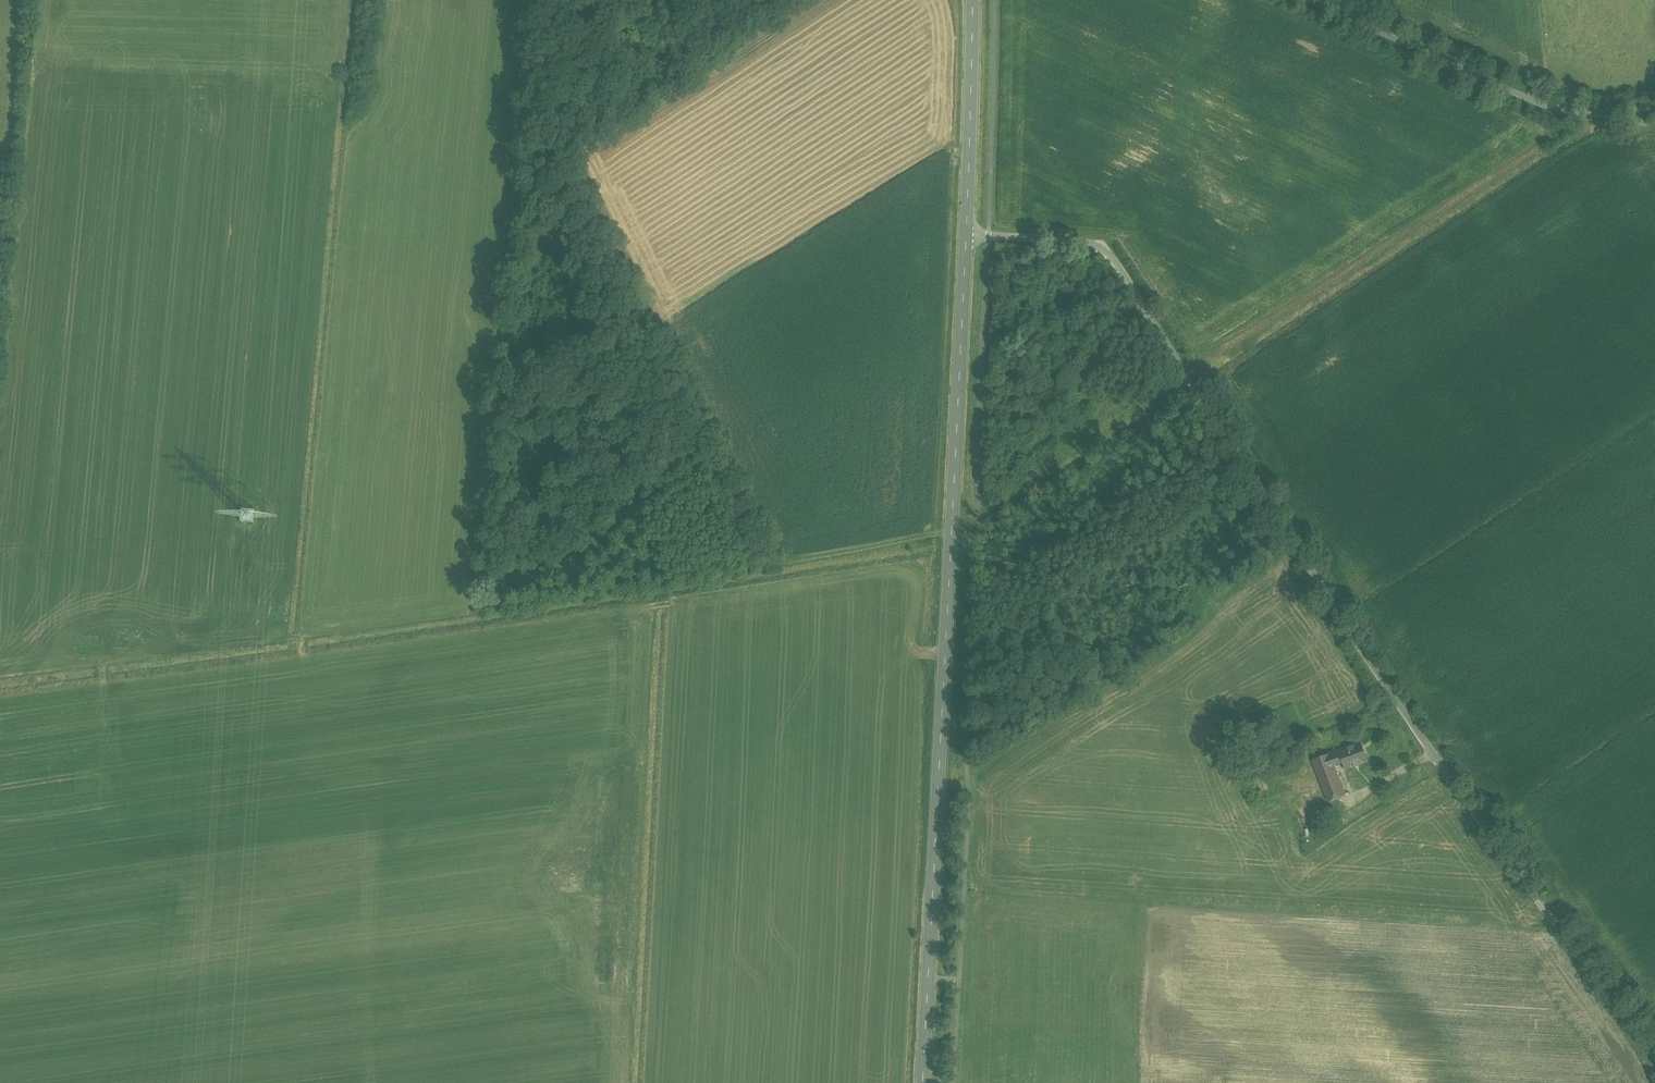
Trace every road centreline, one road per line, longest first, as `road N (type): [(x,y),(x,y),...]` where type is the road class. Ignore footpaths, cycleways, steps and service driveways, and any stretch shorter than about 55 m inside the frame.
road 1 (unclassified): [(965,236),(1075,242),(1105,254),(1396,703),(1654,1059)]
road 2 (tertiary): [(965,236),(922,1082)]
road 3 (unclassified): [(1654,110),(1579,115),(1537,103),(1309,0)]
road 4 (tertiary): [(972,0),(965,236)]

